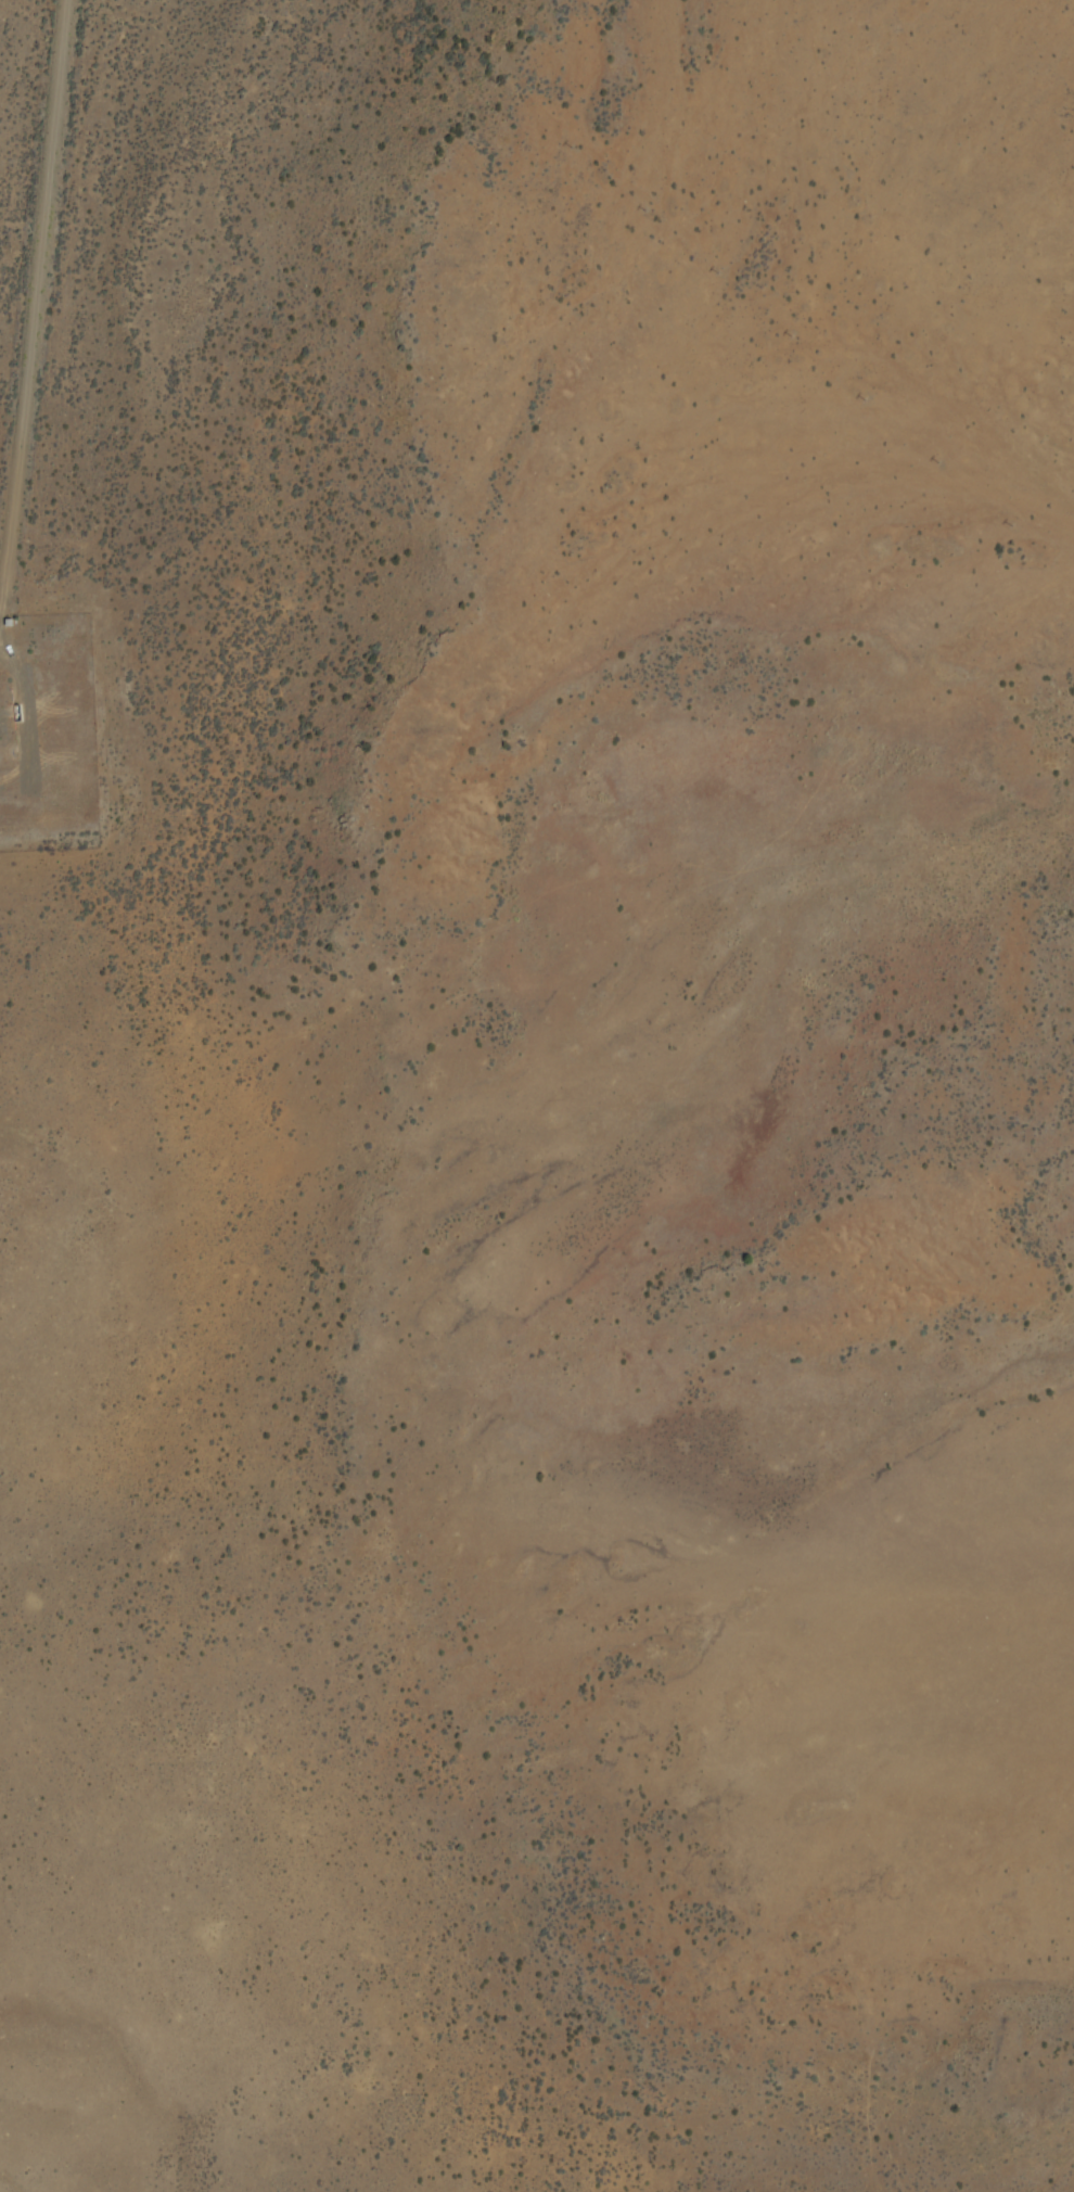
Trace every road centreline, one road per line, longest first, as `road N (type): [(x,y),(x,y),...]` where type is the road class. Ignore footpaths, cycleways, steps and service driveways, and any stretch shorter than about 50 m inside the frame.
road 1 (residential): [(67,0),(8,591),(18,609),(90,609),(104,625),(110,828),(101,856),(0,863)]

